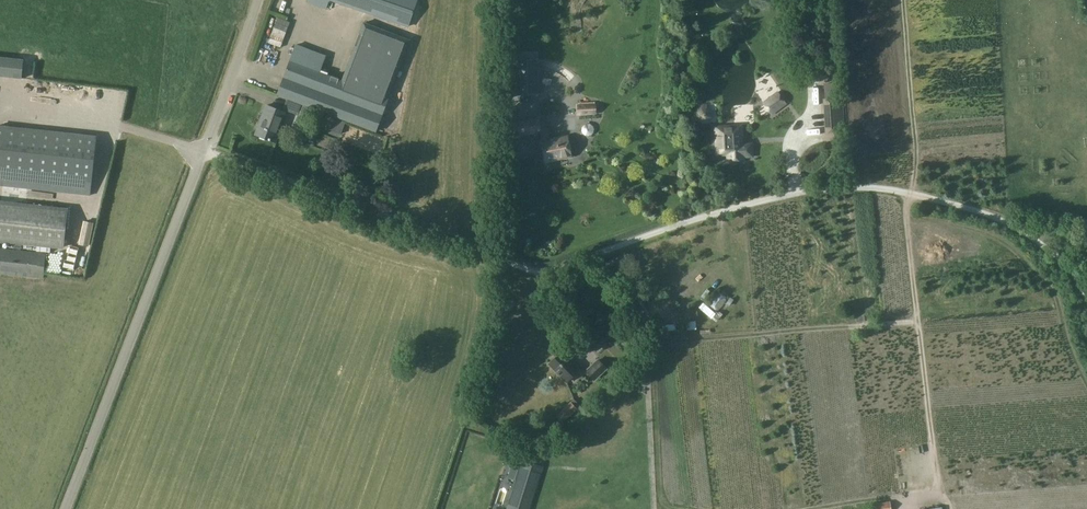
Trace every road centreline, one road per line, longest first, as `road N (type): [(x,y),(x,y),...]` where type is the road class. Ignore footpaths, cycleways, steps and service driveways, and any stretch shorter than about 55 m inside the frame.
road 1 (track): [(489,254),(539,274),(780,195),(868,186),(987,213),(1059,256),(1086,298)]
road 2 (unclassified): [(65,508),(257,0)]
road 3 (track): [(489,254),(206,152)]

